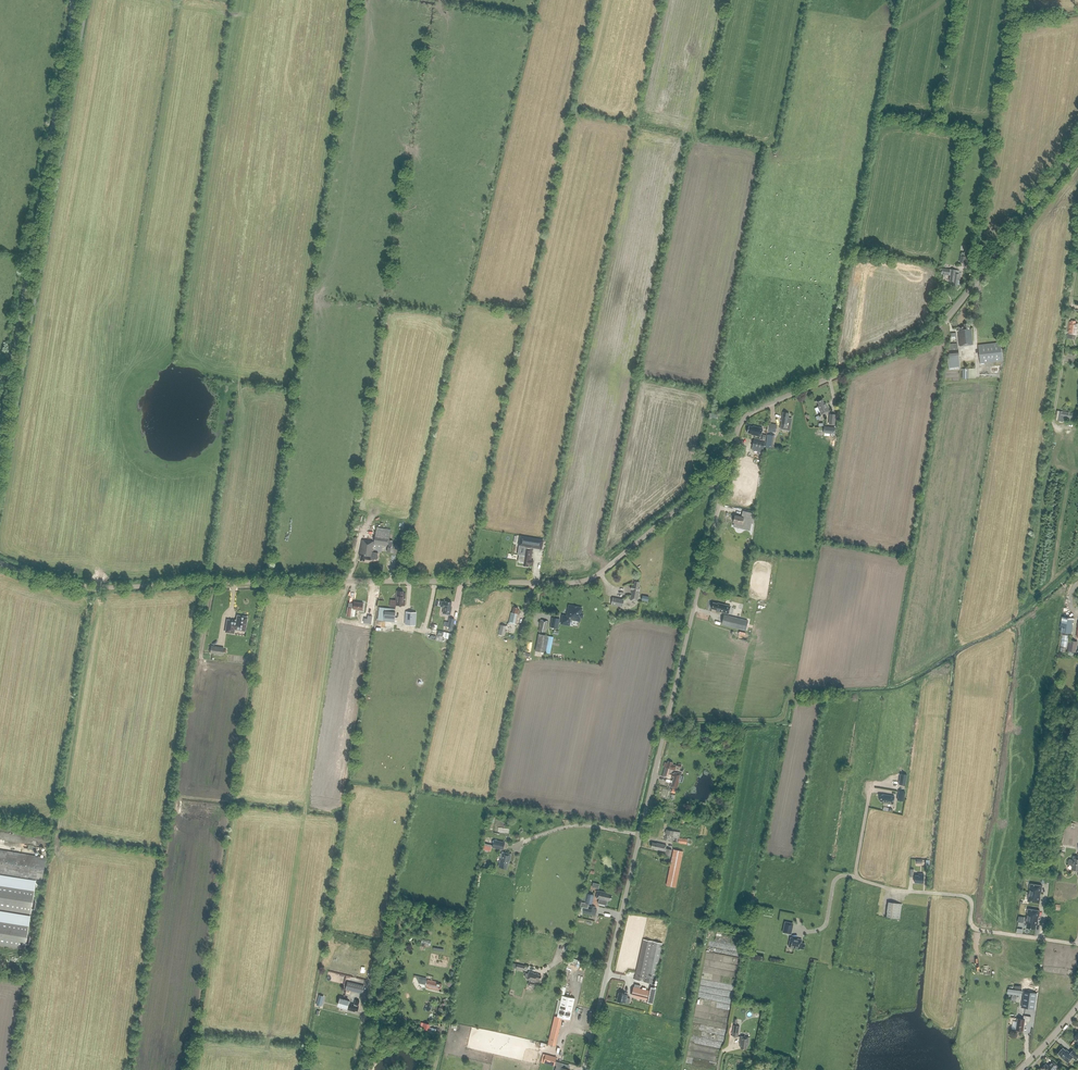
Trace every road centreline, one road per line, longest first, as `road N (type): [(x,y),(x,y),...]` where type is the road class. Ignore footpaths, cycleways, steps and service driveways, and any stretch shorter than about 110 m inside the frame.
road 1 (unclassified): [(0,562),(85,588),(576,584),(599,577),(719,485)]
road 2 (unclassified): [(584,1069),(719,485)]
road 3 (unclassified): [(719,485),(747,415),(939,327),(1077,149)]
road 4 (tertiary): [(0,439),(74,0)]
road 5 (unclassified): [(1039,940),(976,931),(967,898),(893,891),(846,875),(834,881),(825,924),(814,932)]

